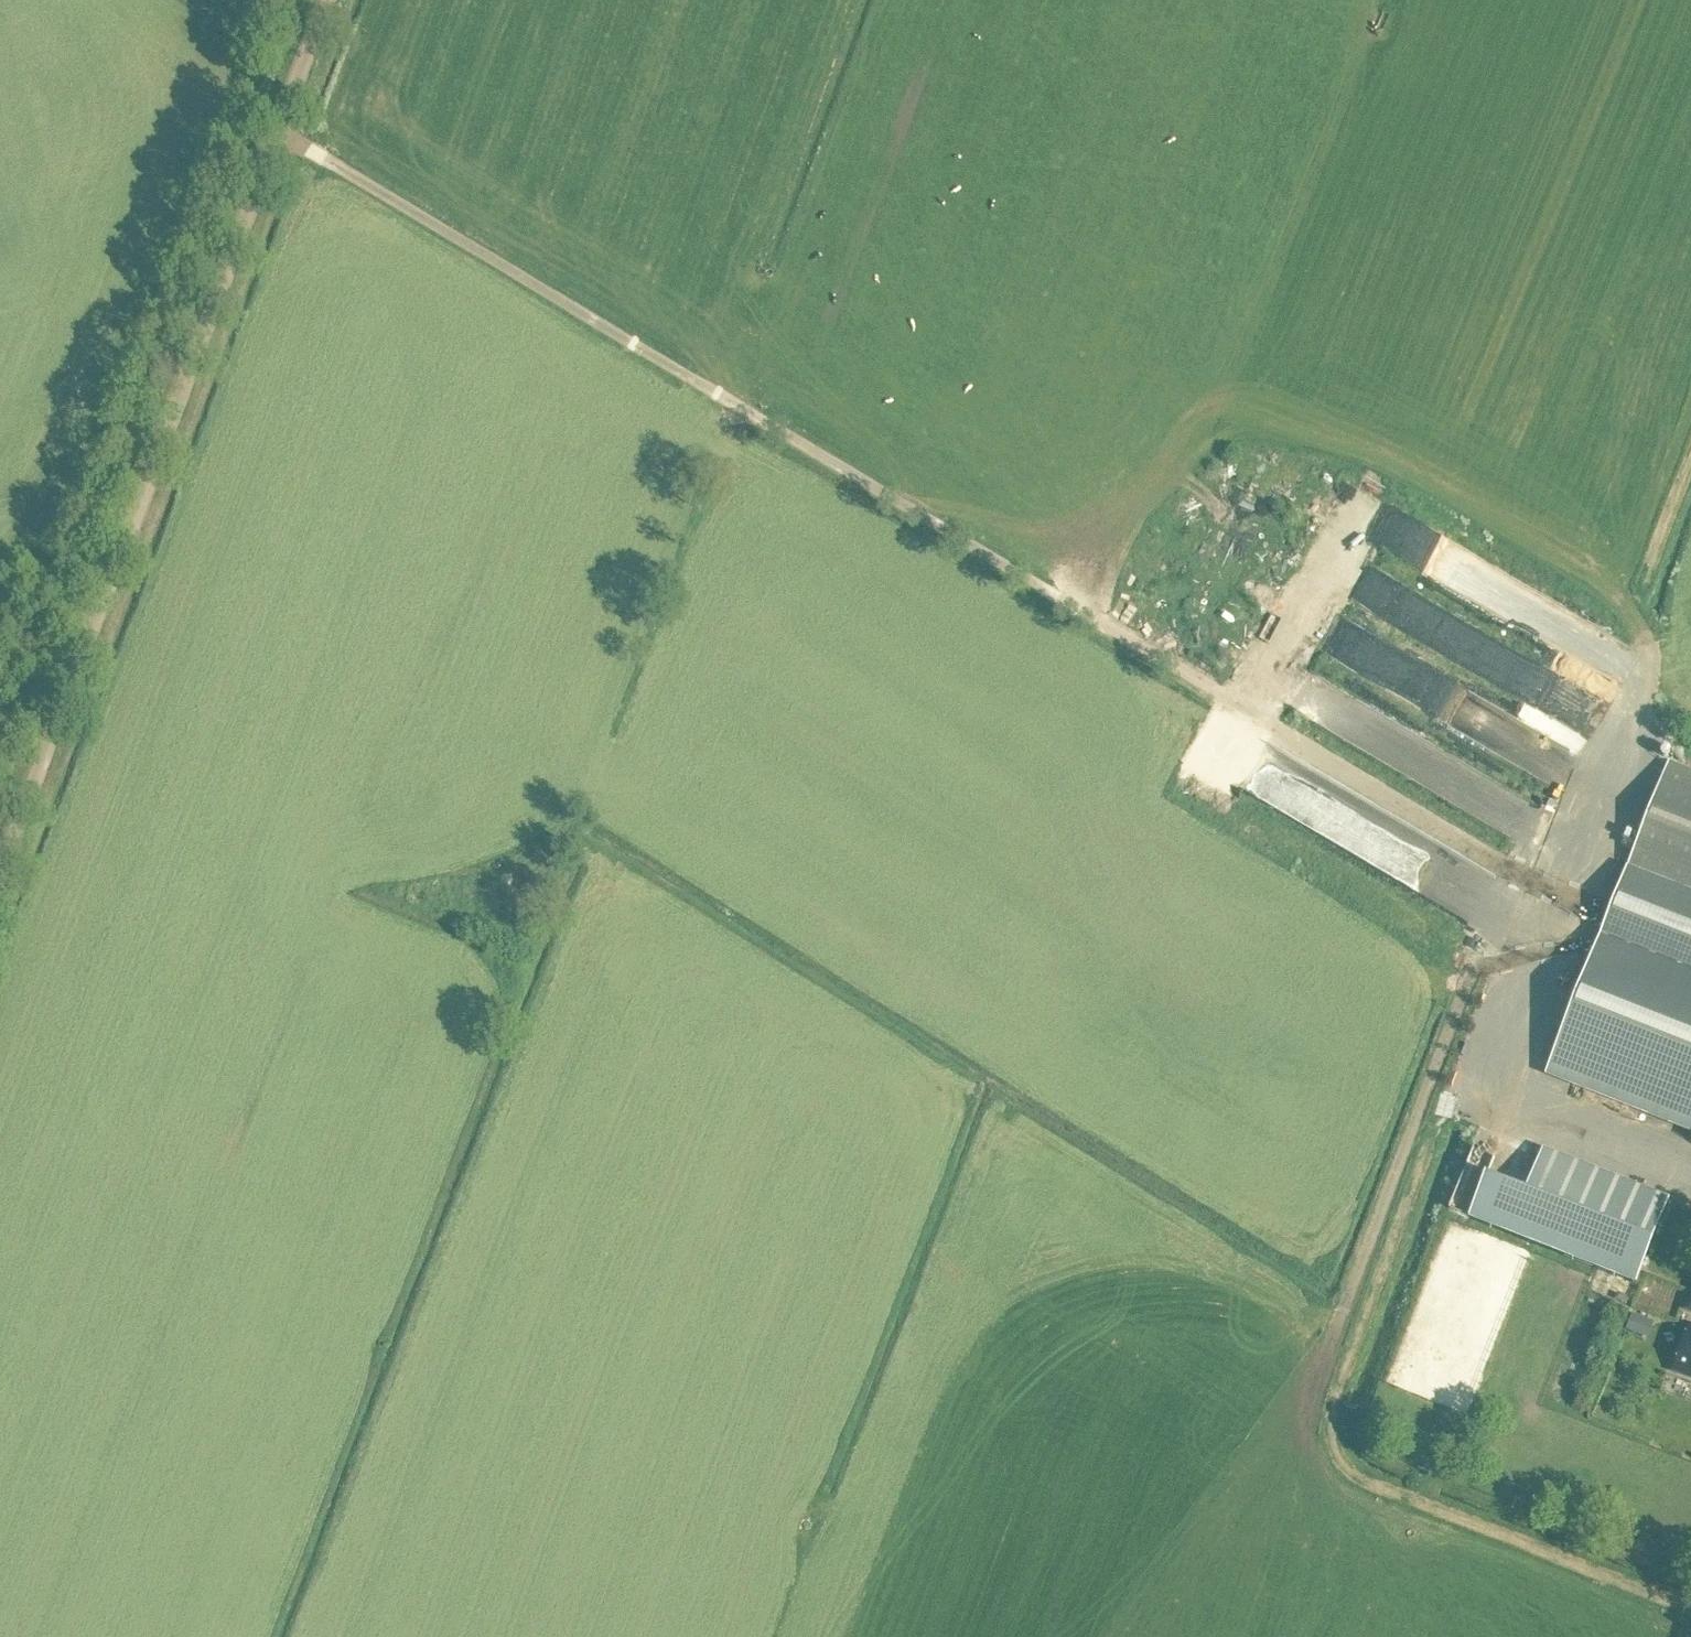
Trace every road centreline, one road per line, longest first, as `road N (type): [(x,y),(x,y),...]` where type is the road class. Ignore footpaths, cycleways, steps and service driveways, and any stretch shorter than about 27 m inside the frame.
road 1 (track): [(277,132),(1573,911)]
road 2 (track): [(0,869),(326,0)]

